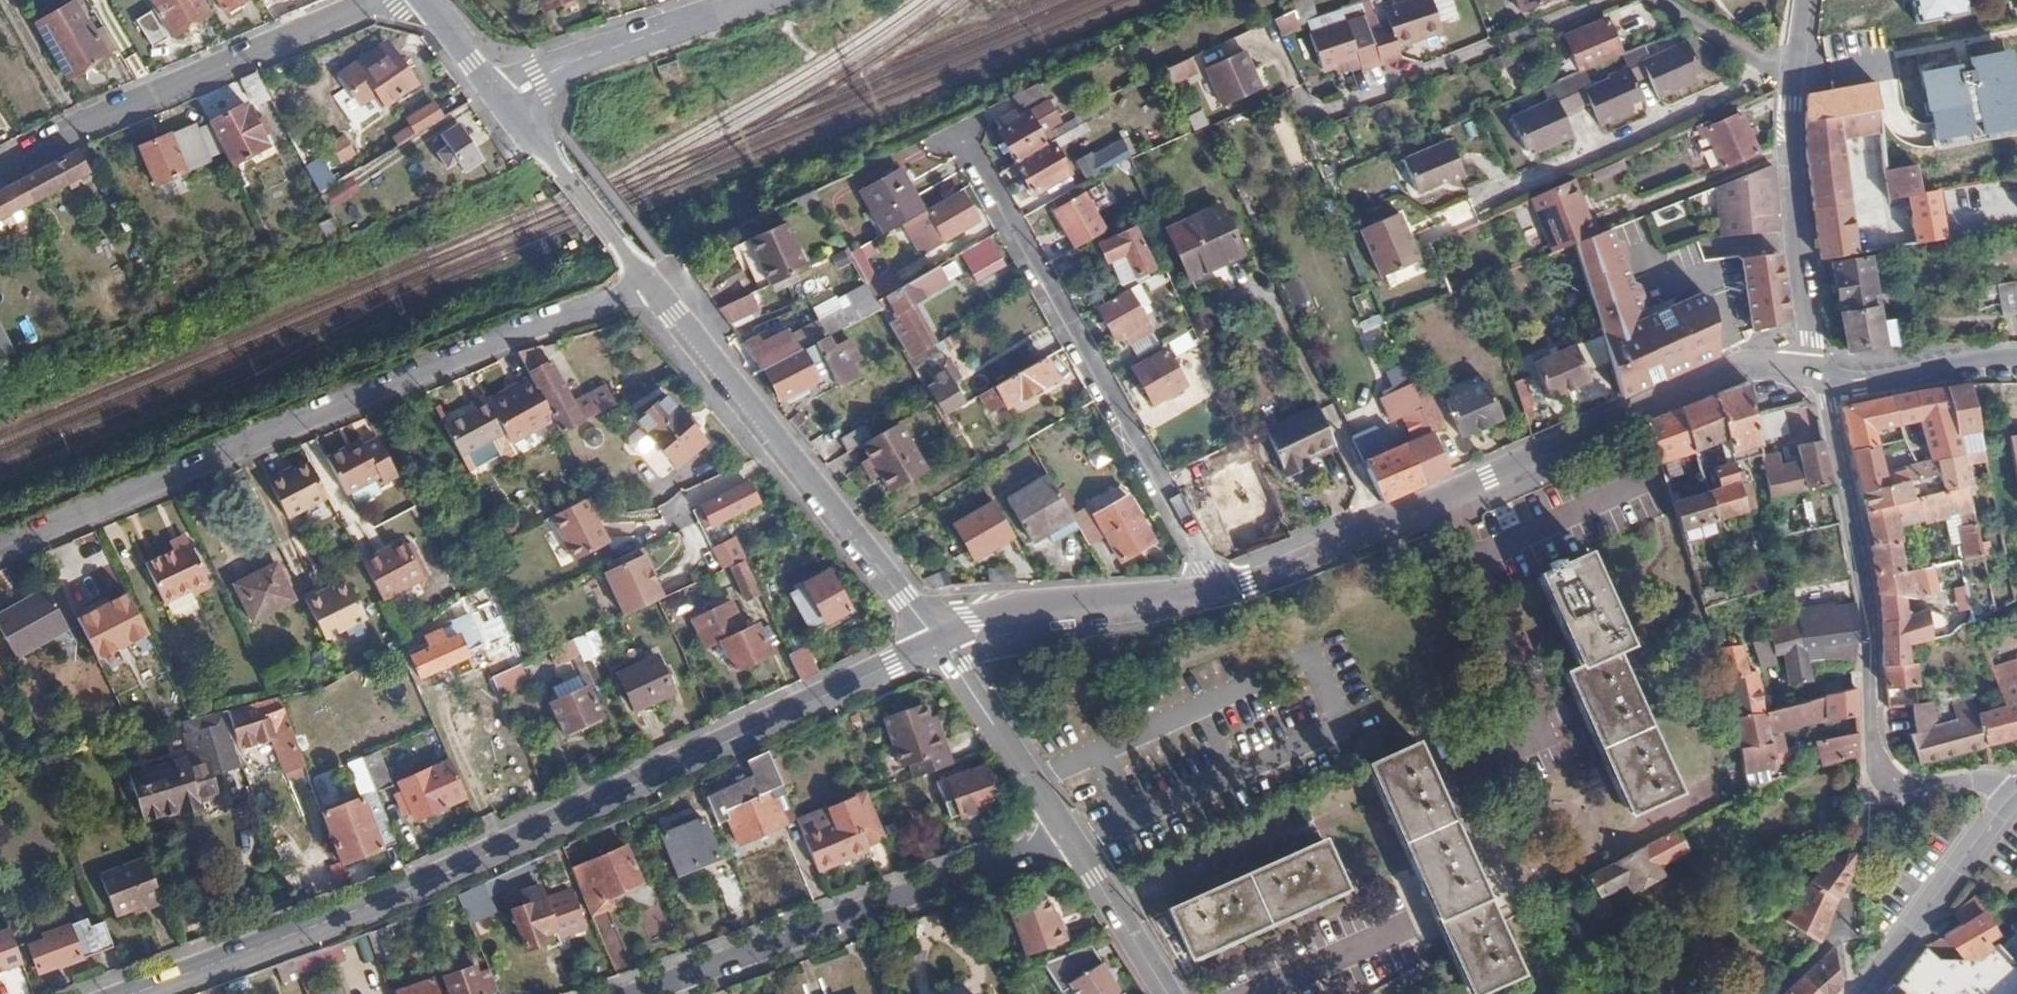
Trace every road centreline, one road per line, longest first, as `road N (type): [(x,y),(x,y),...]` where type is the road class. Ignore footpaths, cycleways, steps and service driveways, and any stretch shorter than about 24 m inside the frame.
road 1 (secondary): [(1816,369),(1775,363),(1733,369),(1387,526),(1215,593),(1036,608),(973,621),(938,641)]
road 2 (secondary): [(129,993),(452,870),(938,641)]
road 3 (residential): [(0,553),(652,284)]
road 4 (tertiary): [(652,284),(938,641)]
road 5 (residential): [(640,993),(1070,838)]
road 6 (residential): [(384,0),(116,112),(0,172)]
road 7 (residential): [(1816,369),(1856,532),(1875,764)]
road 8 (unclassified): [(1805,0),(1786,162),(1816,369)]
road 9 (residential): [(502,99),(750,0)]
road 10 (residential): [(2010,794),(1873,993)]
road 11 (tertiary): [(502,99),(652,284)]
road 12 (tertiary): [(938,641),(1070,838)]
road 13 (secondary): [(2016,361),(1857,383),(1816,369)]
road 14 (tertiary): [(1070,838),(1168,993)]
road 15 (residential): [(1875,764),(1884,778),(1912,786),(1977,781),(2010,794)]
road 16 (tertiary): [(421,0),(502,99)]

